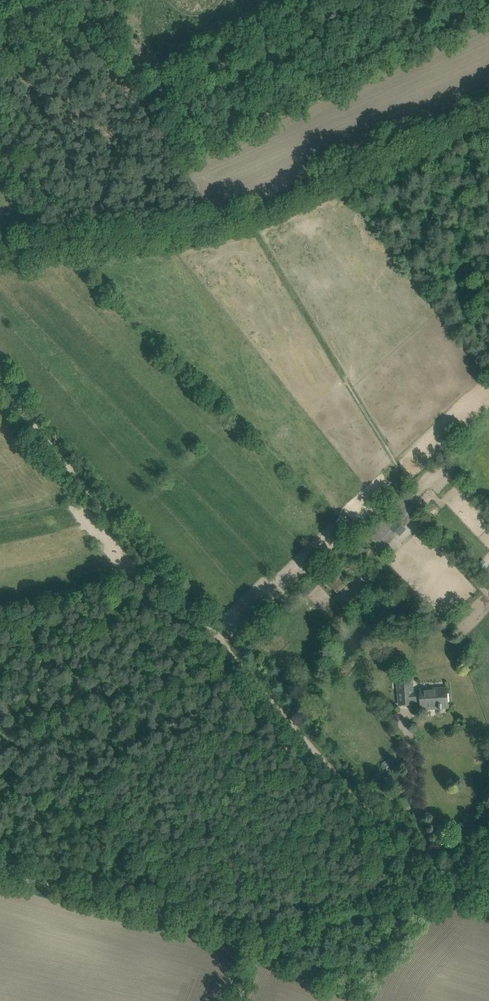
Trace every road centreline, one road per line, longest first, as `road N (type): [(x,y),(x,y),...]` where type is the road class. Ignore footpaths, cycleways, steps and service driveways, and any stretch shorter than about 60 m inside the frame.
road 1 (unclassified): [(0,871),(216,931),(285,937),(430,895),(488,837)]
road 2 (track): [(488,897),(416,858),(180,597)]
road 3 (track): [(349,166),(233,218),(0,256)]
road 4 (track): [(180,597),(0,387)]
road 5 (track): [(488,104),(349,166)]

